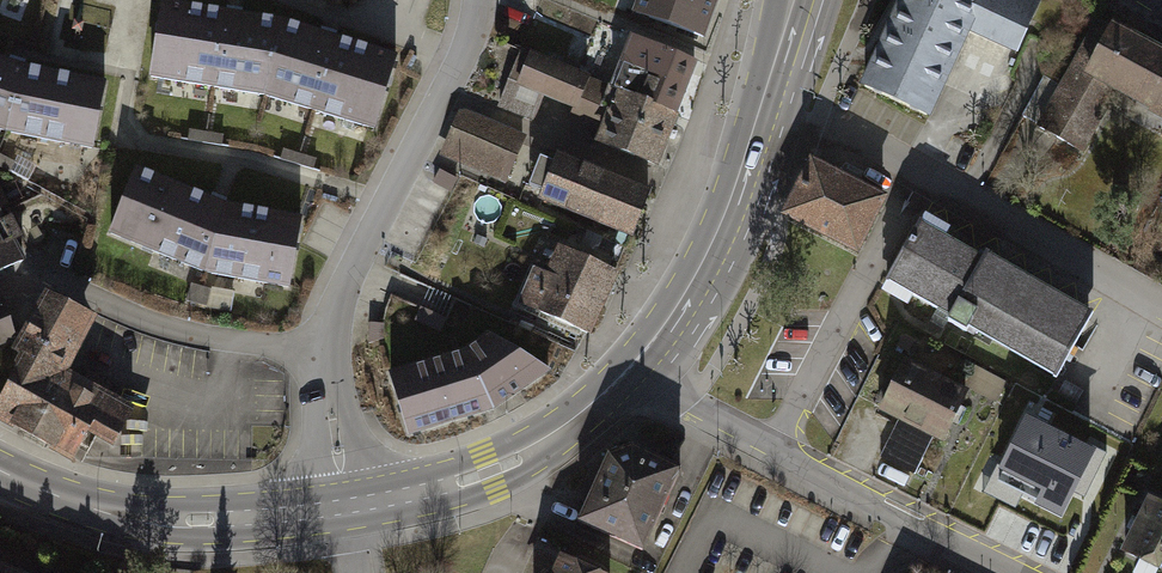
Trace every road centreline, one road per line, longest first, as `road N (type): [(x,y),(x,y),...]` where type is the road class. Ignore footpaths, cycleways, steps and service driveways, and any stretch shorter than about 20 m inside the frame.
road 1 (residential): [(1010,572),(773,452),(636,361)]
road 2 (residential): [(325,351),(348,279),(470,45),(480,0)]
road 3 (primary): [(346,507),(187,521),(94,506),(0,470)]
road 4 (residential): [(325,351),(194,335),(56,284),(0,299)]
road 5 (primary): [(636,361),(710,253),(770,89)]
road 6 (residential): [(1161,305),(918,169)]
road 7 (primary): [(489,471),(566,427),(636,361)]
road 8 (residential): [(770,89),(918,169)]
road 9 (residential): [(346,507),(325,351)]
road 10 (primary): [(489,471),(346,507)]

